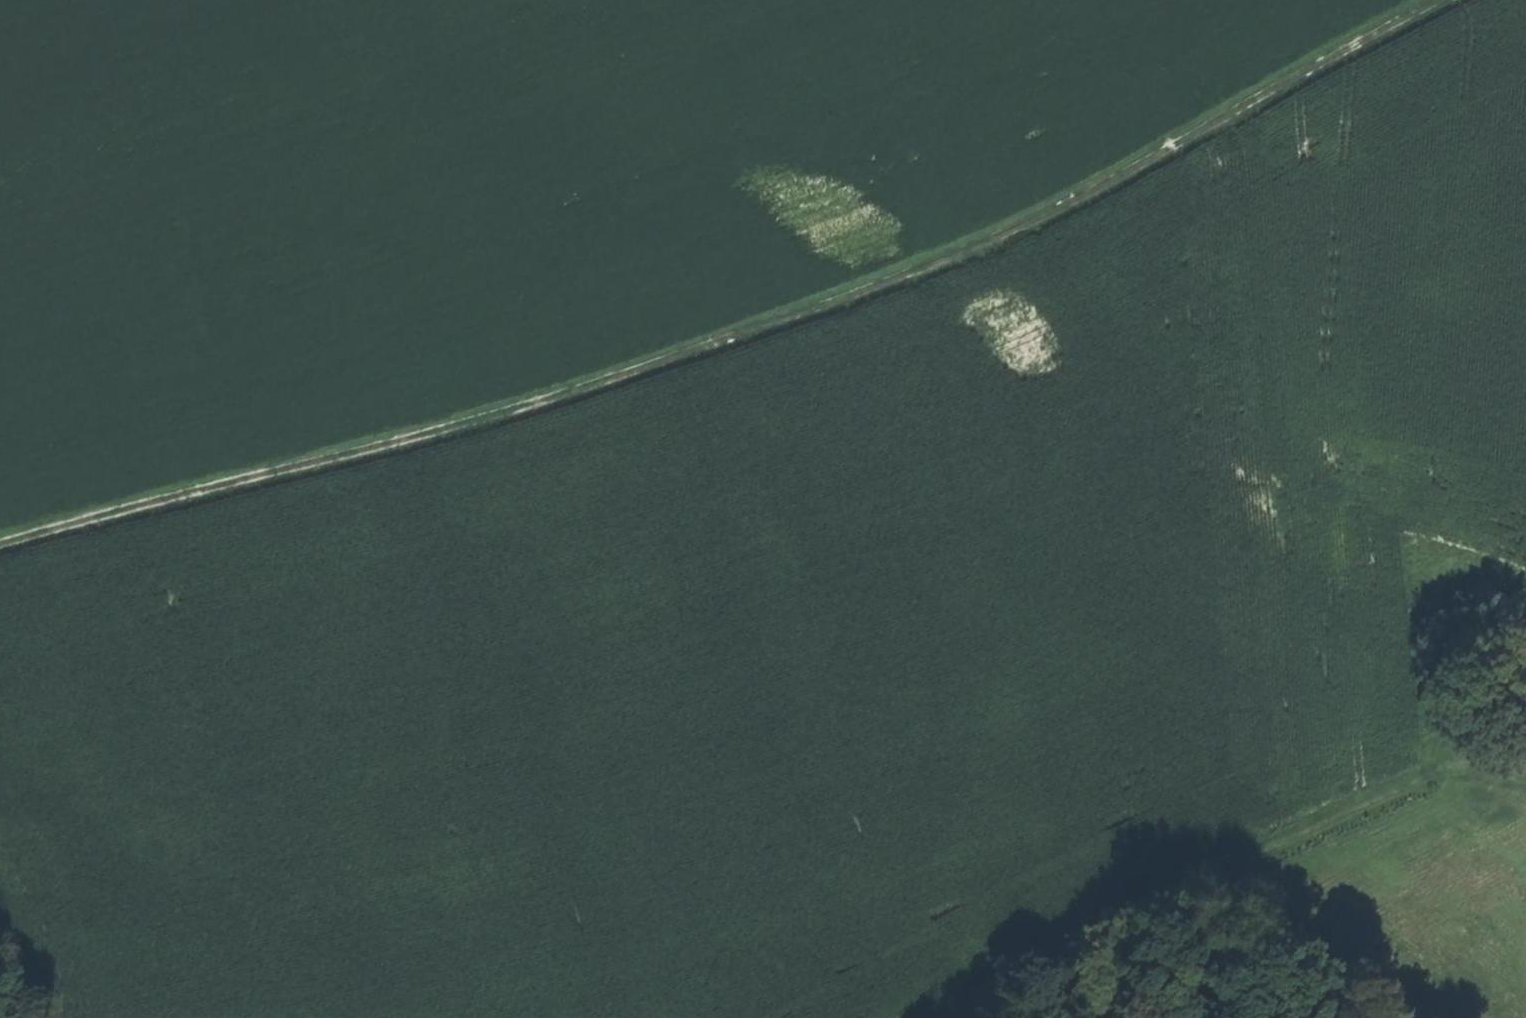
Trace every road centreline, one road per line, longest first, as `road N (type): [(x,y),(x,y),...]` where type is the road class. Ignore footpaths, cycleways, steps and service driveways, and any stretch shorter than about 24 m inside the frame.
road 1 (track): [(1457,0),(1009,238),(873,294),(602,384),(0,545)]
road 2 (track): [(955,1017),(1247,852),(1425,770)]

